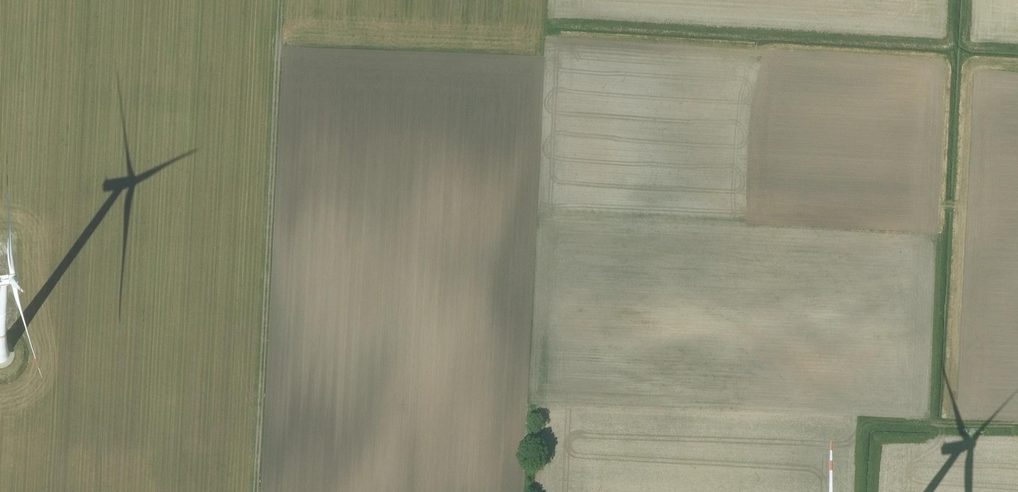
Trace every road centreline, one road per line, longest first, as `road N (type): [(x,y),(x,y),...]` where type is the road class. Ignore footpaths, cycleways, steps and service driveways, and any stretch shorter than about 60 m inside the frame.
road 1 (track): [(257,491),(281,0)]
road 2 (track): [(1017,431),(887,427)]

